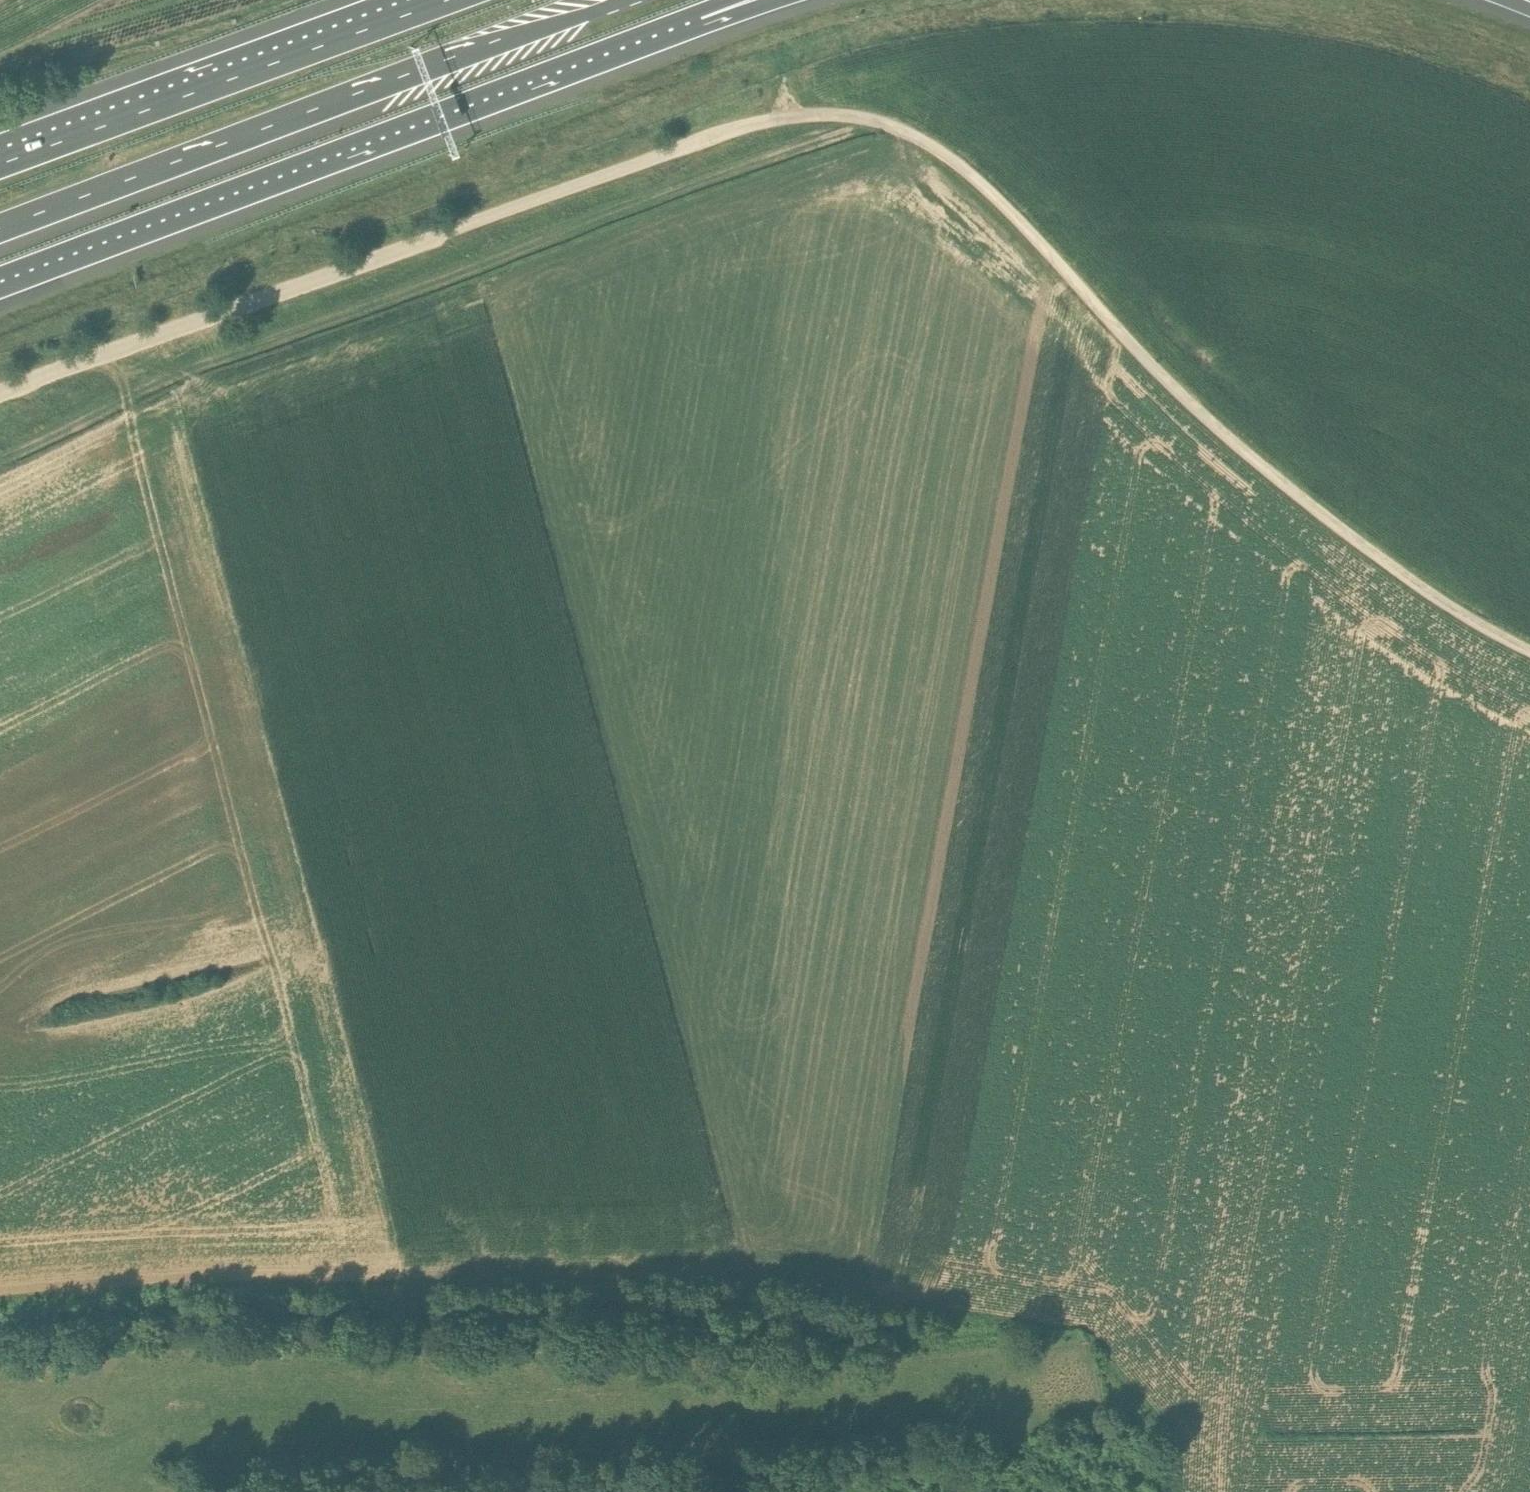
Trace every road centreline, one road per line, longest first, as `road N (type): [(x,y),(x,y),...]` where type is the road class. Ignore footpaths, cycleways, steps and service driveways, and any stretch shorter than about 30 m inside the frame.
road 1 (track): [(1529,654),(1457,614),(1232,443),(974,176),(913,137),(855,117),(757,121),(0,393)]
road 2 (motorway): [(0,277),(699,12)]
road 3 (primary): [(125,183),(627,0)]
road 4 (motorway): [(450,0),(0,165)]
road 5 (motorway): [(0,230),(125,183)]

